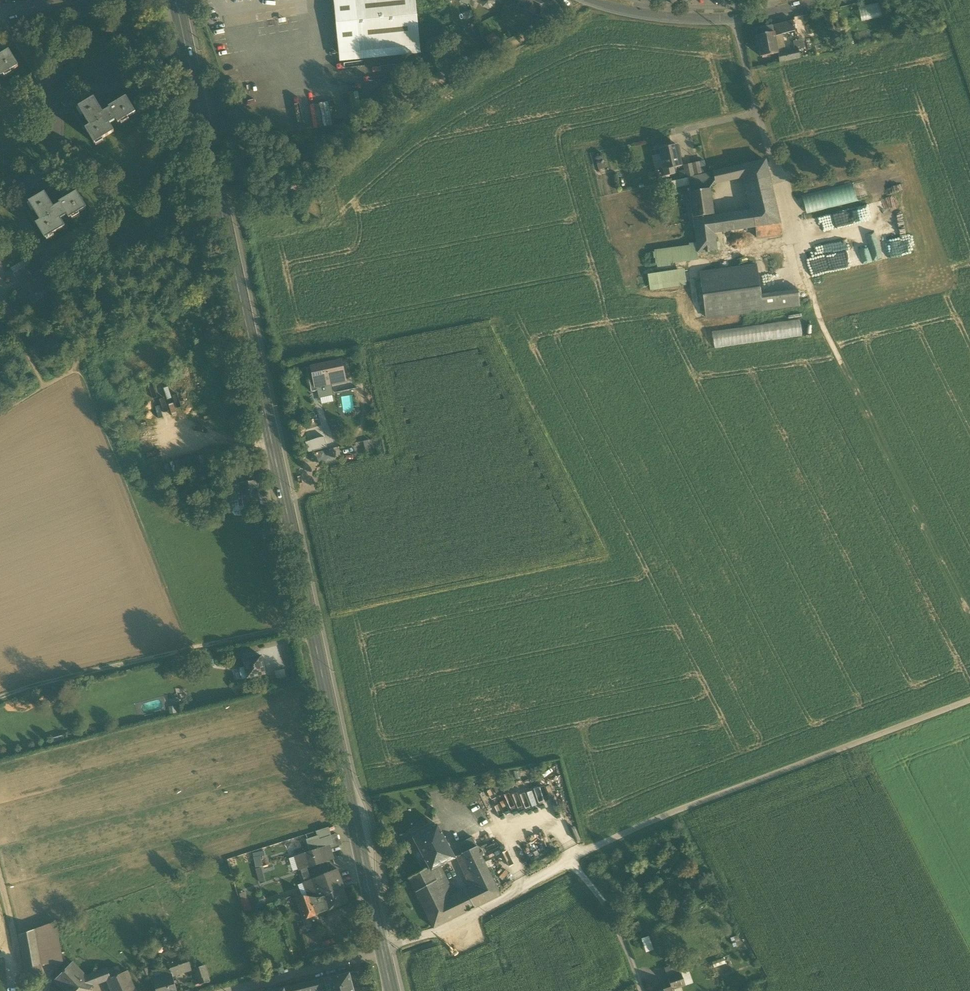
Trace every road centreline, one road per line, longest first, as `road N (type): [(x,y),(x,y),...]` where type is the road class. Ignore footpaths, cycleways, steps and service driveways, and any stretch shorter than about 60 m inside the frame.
road 1 (secondary): [(176,0),(382,947)]
road 2 (track): [(969,613),(798,271),(776,180)]
road 3 (unclassified): [(573,863),(652,820),(969,700)]
road 4 (track): [(311,623),(0,698)]
road 5 (residential): [(0,199),(38,178),(55,148),(57,107),(0,17)]
road 6 (residential): [(382,947),(448,927),(573,863)]
road 7 (unclassified): [(737,21),(776,180)]
road 8 (tertiary): [(737,21),(643,17),(583,0)]
road 9 (residential): [(240,990),(382,947)]
road 10 (residential): [(573,863),(617,928),(643,990)]
road 11 (track): [(0,871),(25,990)]

